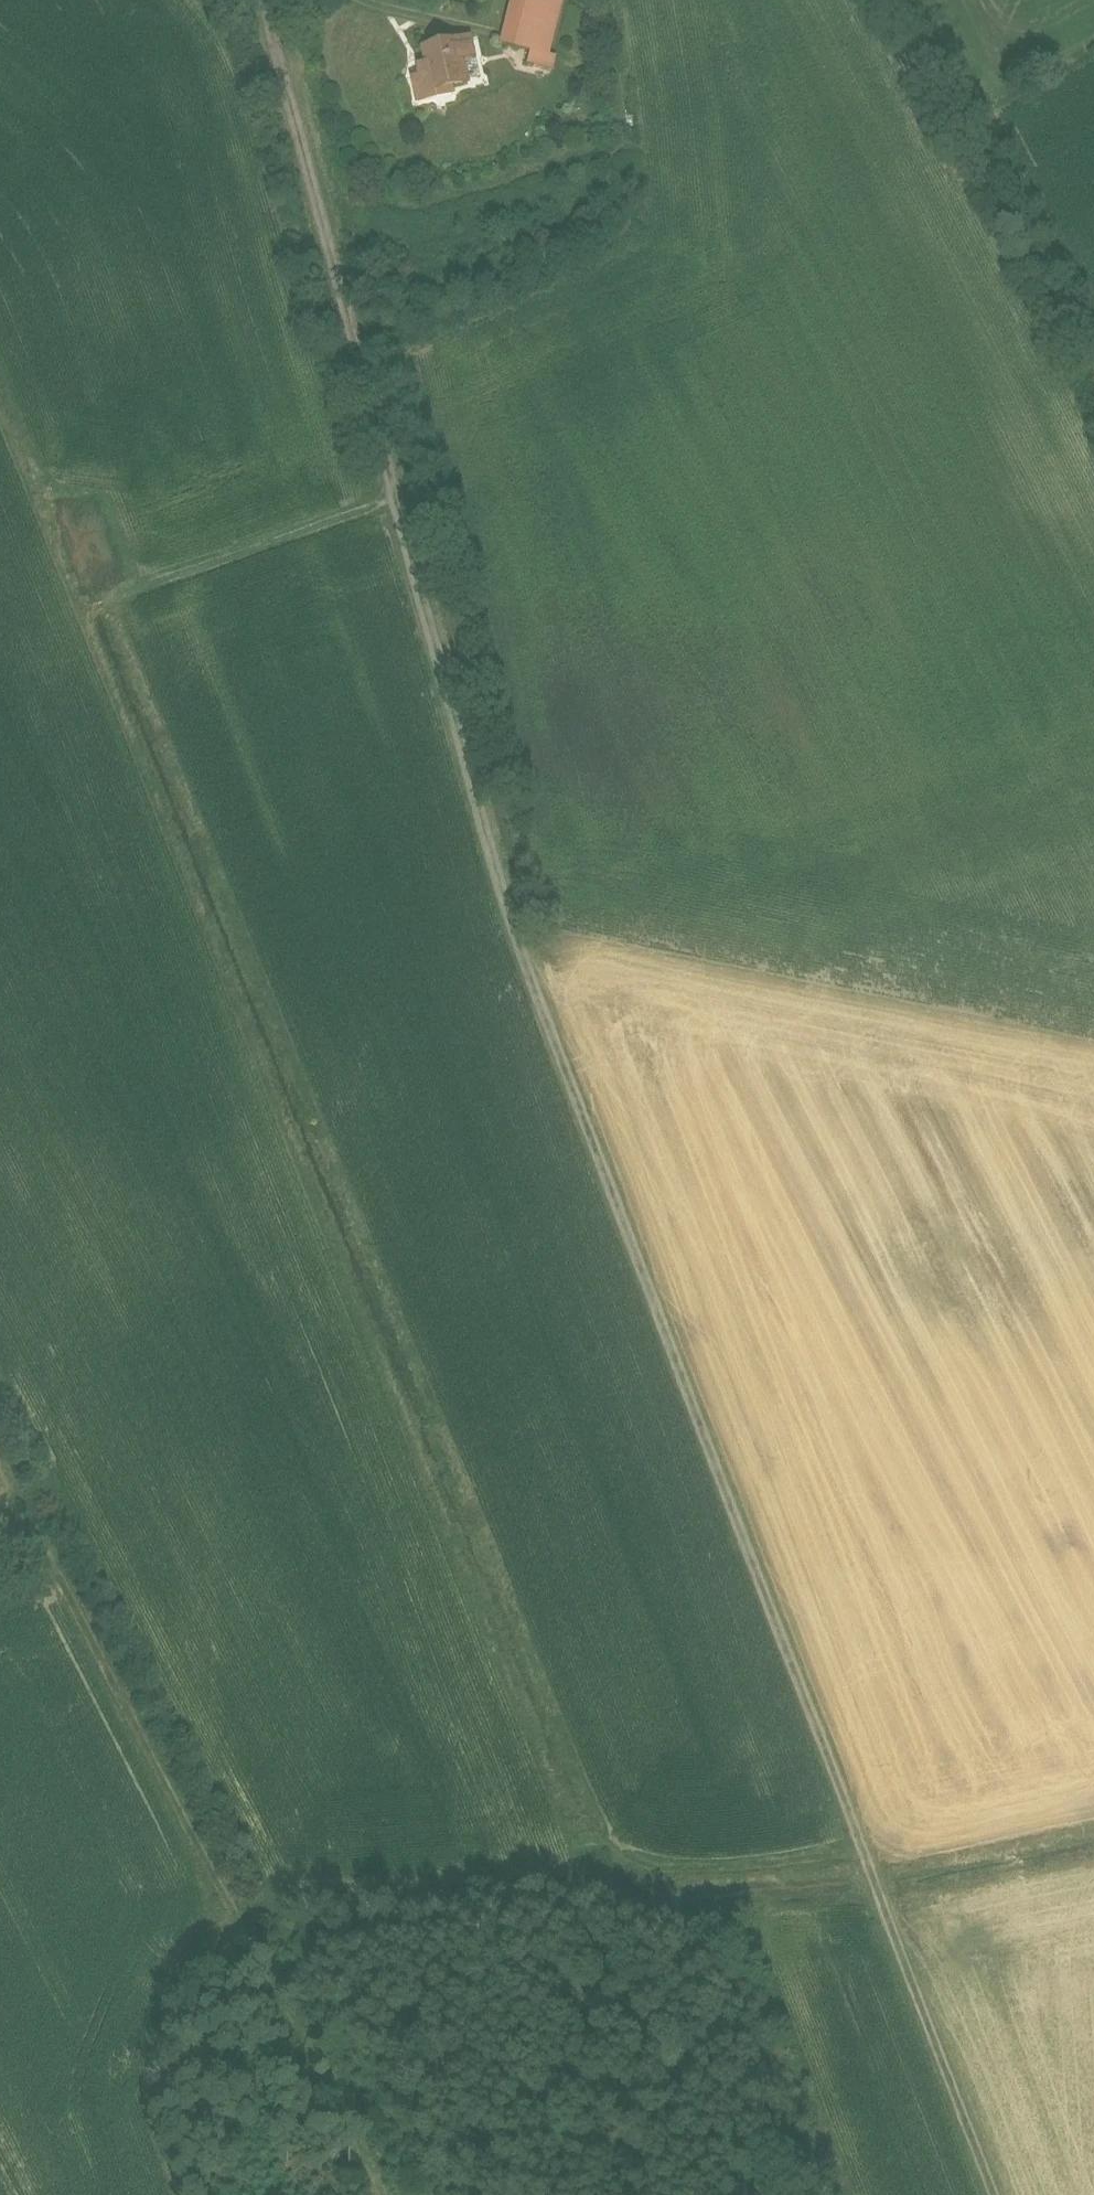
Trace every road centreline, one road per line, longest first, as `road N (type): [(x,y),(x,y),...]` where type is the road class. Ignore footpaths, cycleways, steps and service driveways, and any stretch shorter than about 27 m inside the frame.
road 1 (track): [(267,0),(498,888),(992,2194)]

